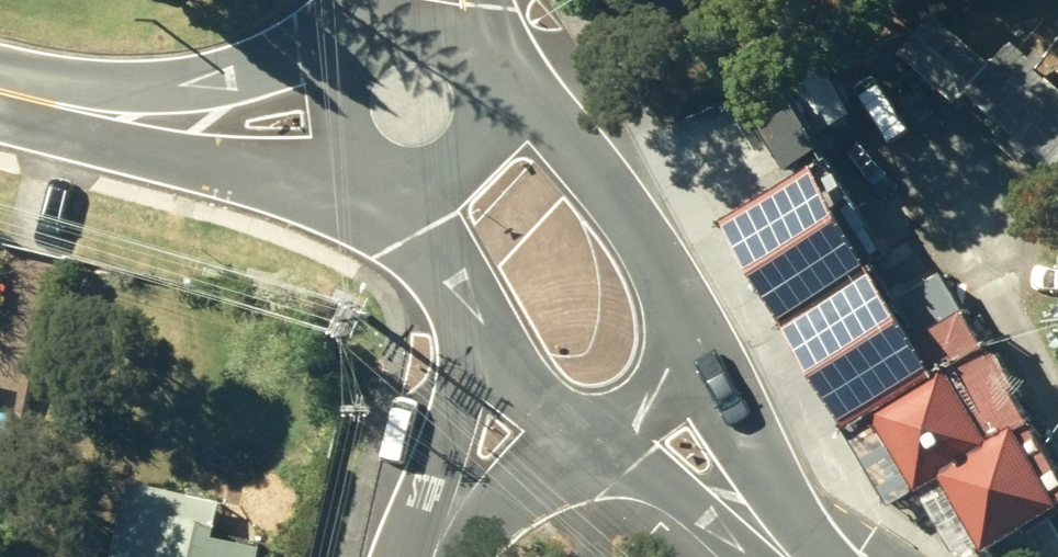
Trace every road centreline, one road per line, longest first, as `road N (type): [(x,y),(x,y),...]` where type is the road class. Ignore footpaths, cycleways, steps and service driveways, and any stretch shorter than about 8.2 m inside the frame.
road 1 (secondary): [(331,117),(189,126),(0,87)]
road 2 (secondary): [(493,84),(585,156),(665,273),(693,331)]
road 3 (secondary): [(693,331),(810,556)]
road 4 (residential): [(435,556),(448,449),(476,330)]
road 5 (secondary): [(765,556),(594,443)]
road 6 (residential): [(594,443),(518,483),(444,556)]
road 7 (secondary): [(594,443),(540,402),(476,330)]
road 8 (secondary): [(476,330),(400,186)]
road 9 (secondary): [(493,84),(493,124),(474,160),(441,182),(400,186)]
road 10 (secondary): [(331,117),(332,85),(345,56),(368,34),(397,23),(430,23)]
road 11 (residential): [(693,331),(662,392),(594,443)]

